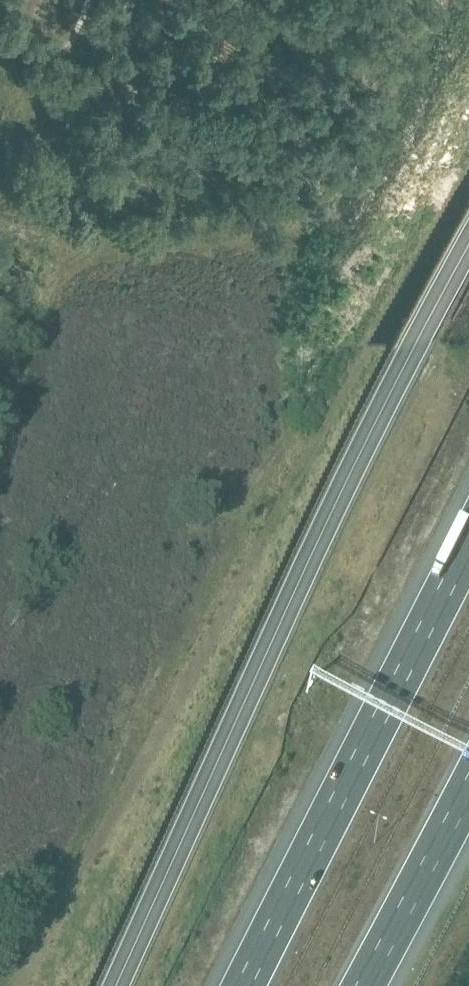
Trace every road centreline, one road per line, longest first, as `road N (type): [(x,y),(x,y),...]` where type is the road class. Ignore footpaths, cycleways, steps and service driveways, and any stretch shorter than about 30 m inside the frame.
road 1 (motorway): [(468,545),(245,985)]
road 2 (motorway): [(363,985),(468,784)]

